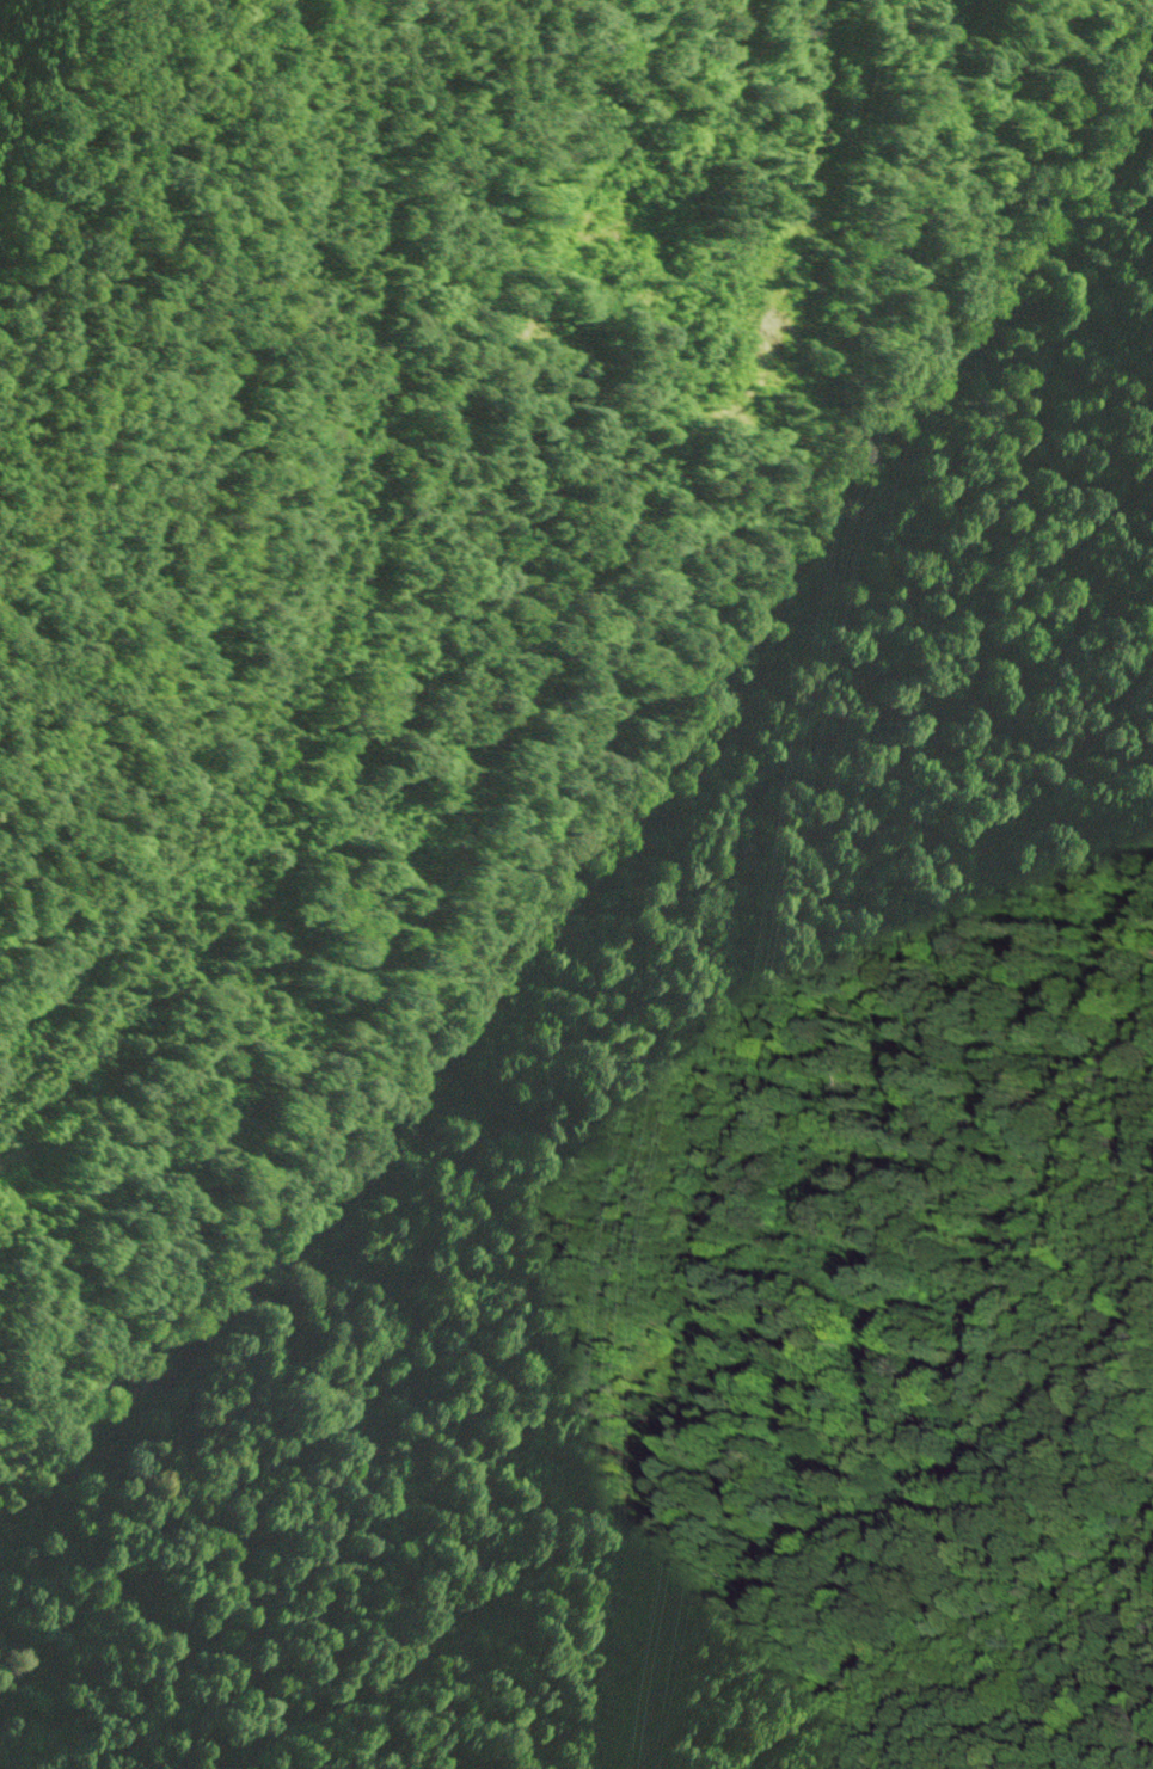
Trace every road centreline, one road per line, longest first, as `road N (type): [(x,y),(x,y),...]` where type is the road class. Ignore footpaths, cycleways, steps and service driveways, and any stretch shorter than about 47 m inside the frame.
road 1 (residential): [(1152,156),(893,441),(759,615),(527,886),(385,1136),(0,1518)]

